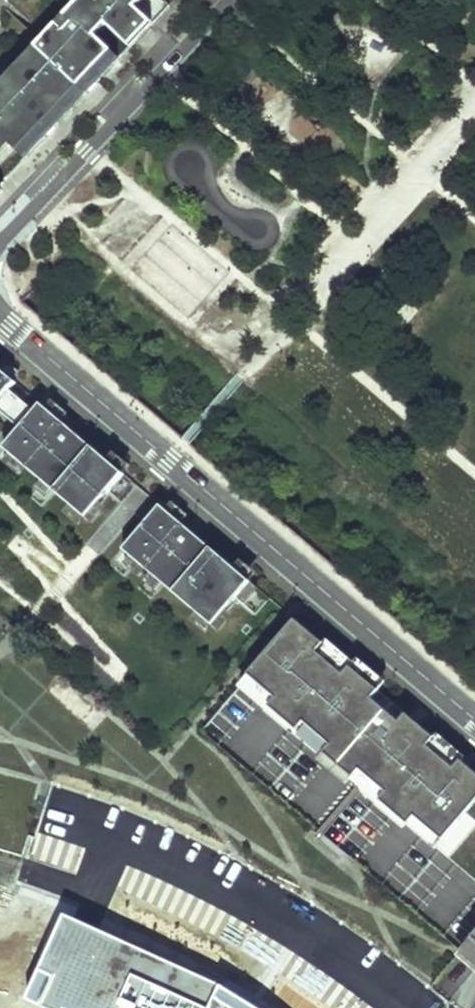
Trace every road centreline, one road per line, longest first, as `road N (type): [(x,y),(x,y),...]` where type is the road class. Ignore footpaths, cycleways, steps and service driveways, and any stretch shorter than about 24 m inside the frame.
road 1 (residential): [(474,719),(0,316)]
road 2 (residential): [(231,0),(0,244)]

